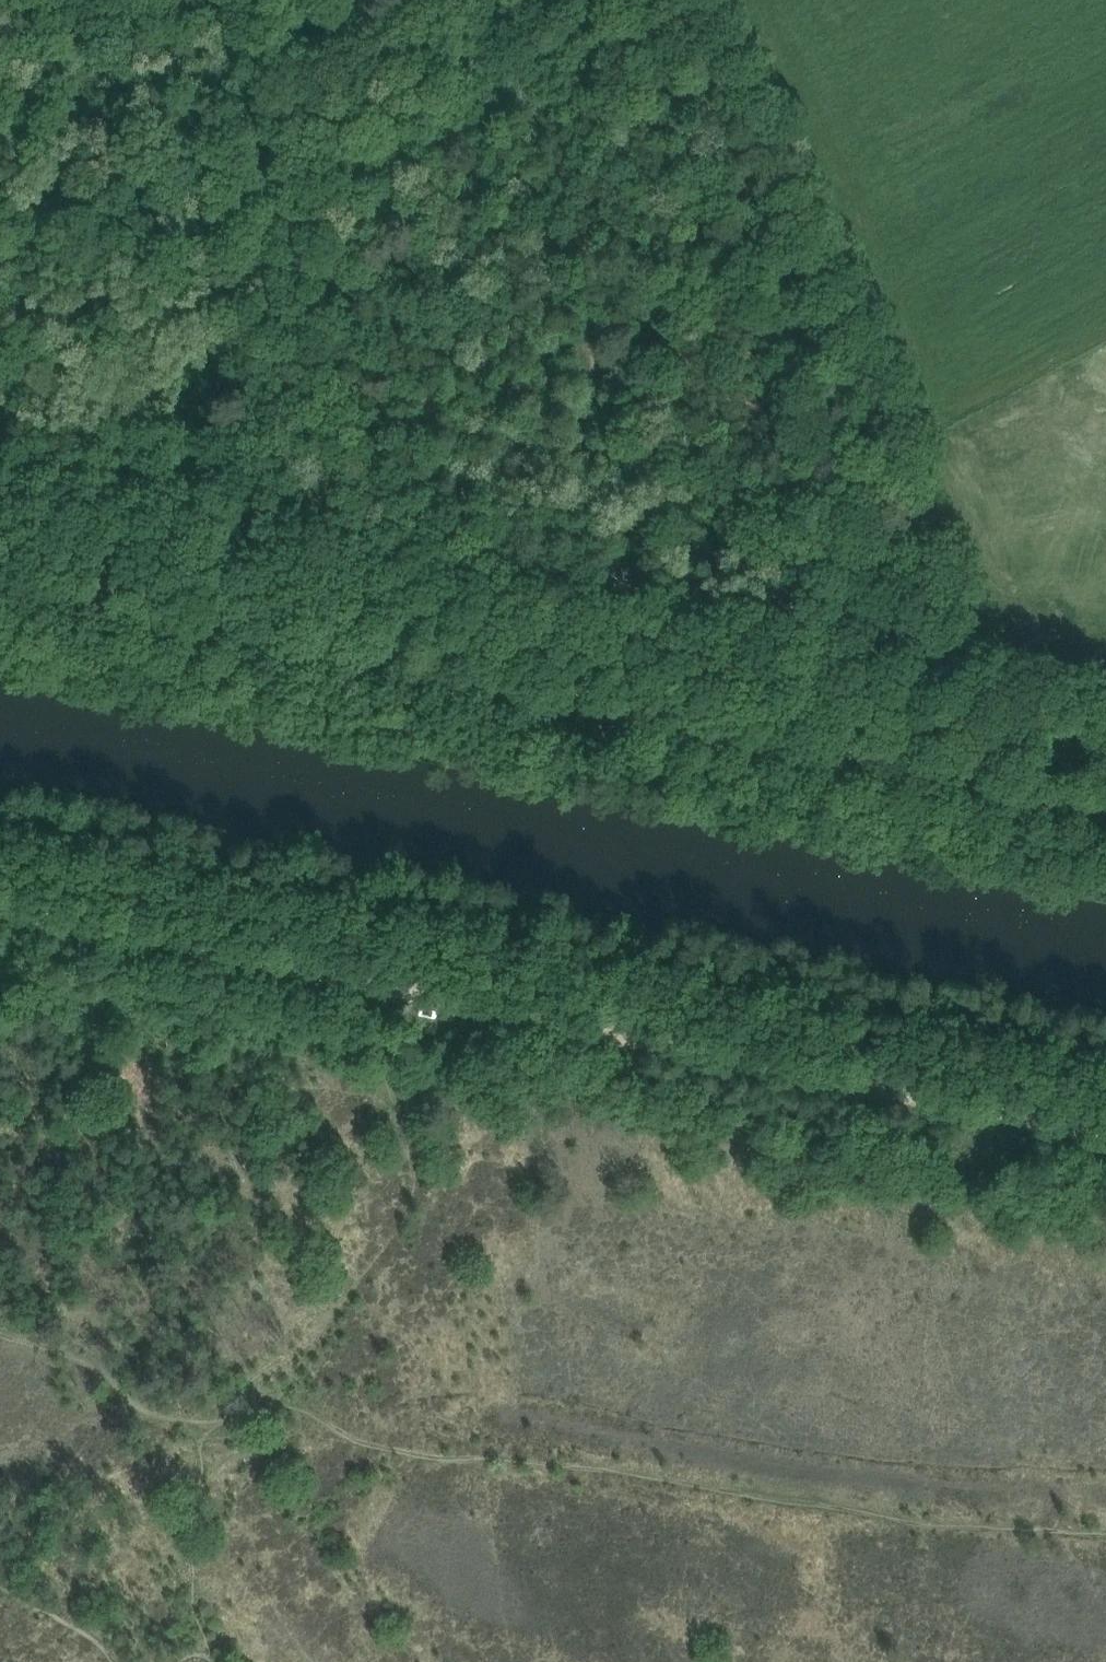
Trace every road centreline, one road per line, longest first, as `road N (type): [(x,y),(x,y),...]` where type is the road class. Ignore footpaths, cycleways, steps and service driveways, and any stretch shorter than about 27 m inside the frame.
road 1 (unclassified): [(1105,1145),(0,906)]
road 2 (unclassified): [(0,253),(542,0)]

